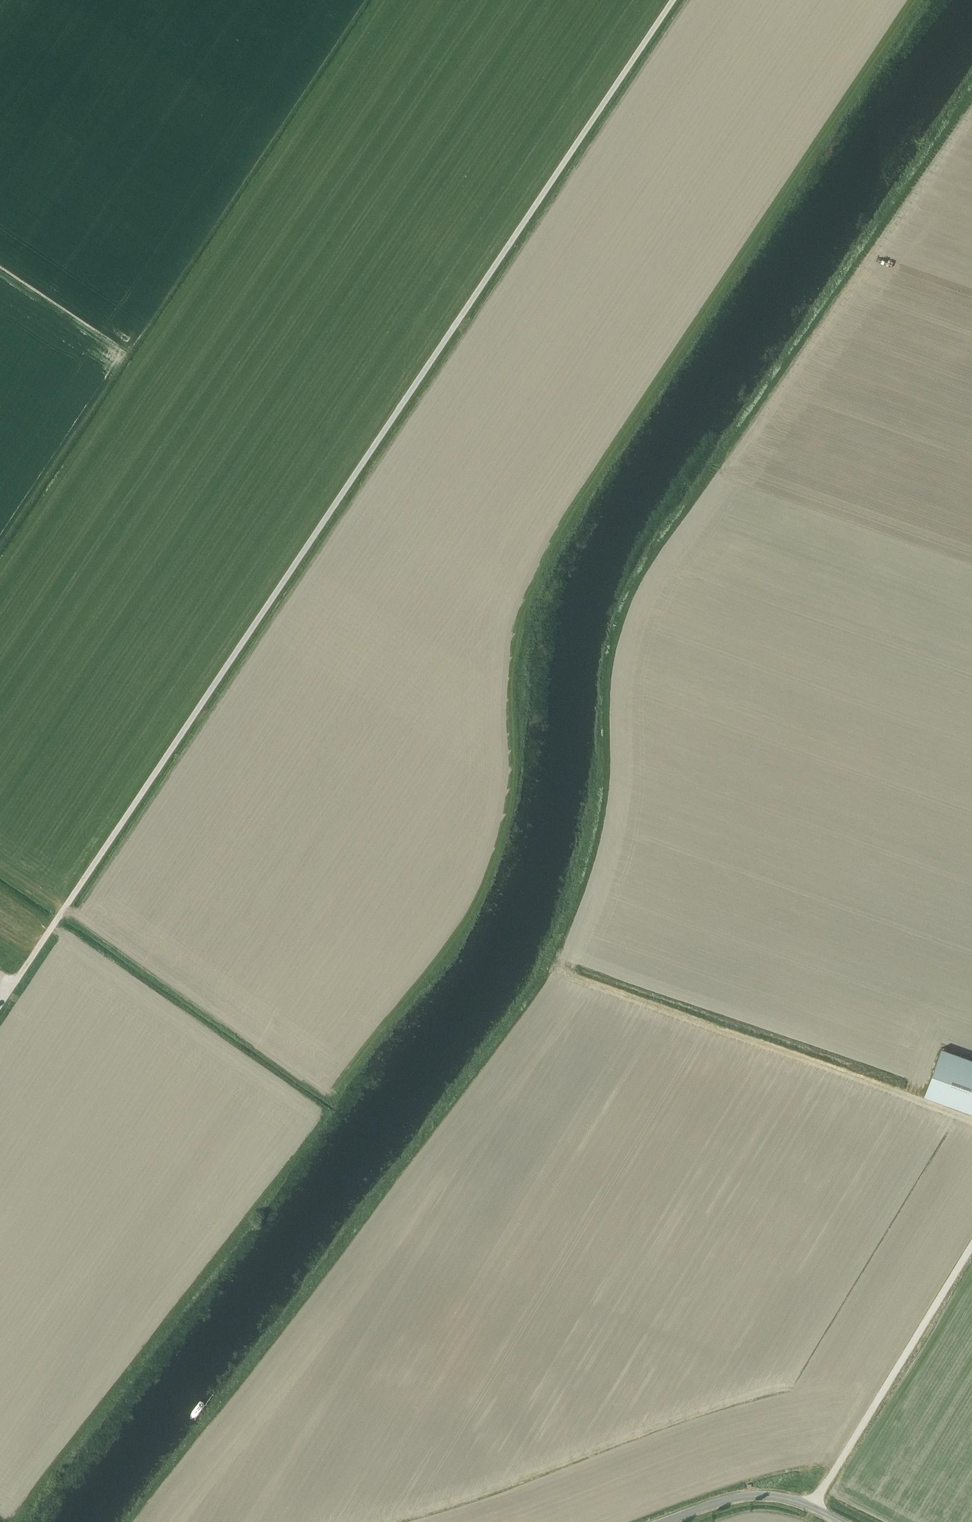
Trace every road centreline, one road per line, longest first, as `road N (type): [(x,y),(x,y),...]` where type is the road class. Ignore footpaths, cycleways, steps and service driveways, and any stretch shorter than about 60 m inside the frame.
road 1 (unclassified): [(672,1521),(742,1497),(799,1503),(839,1521)]

